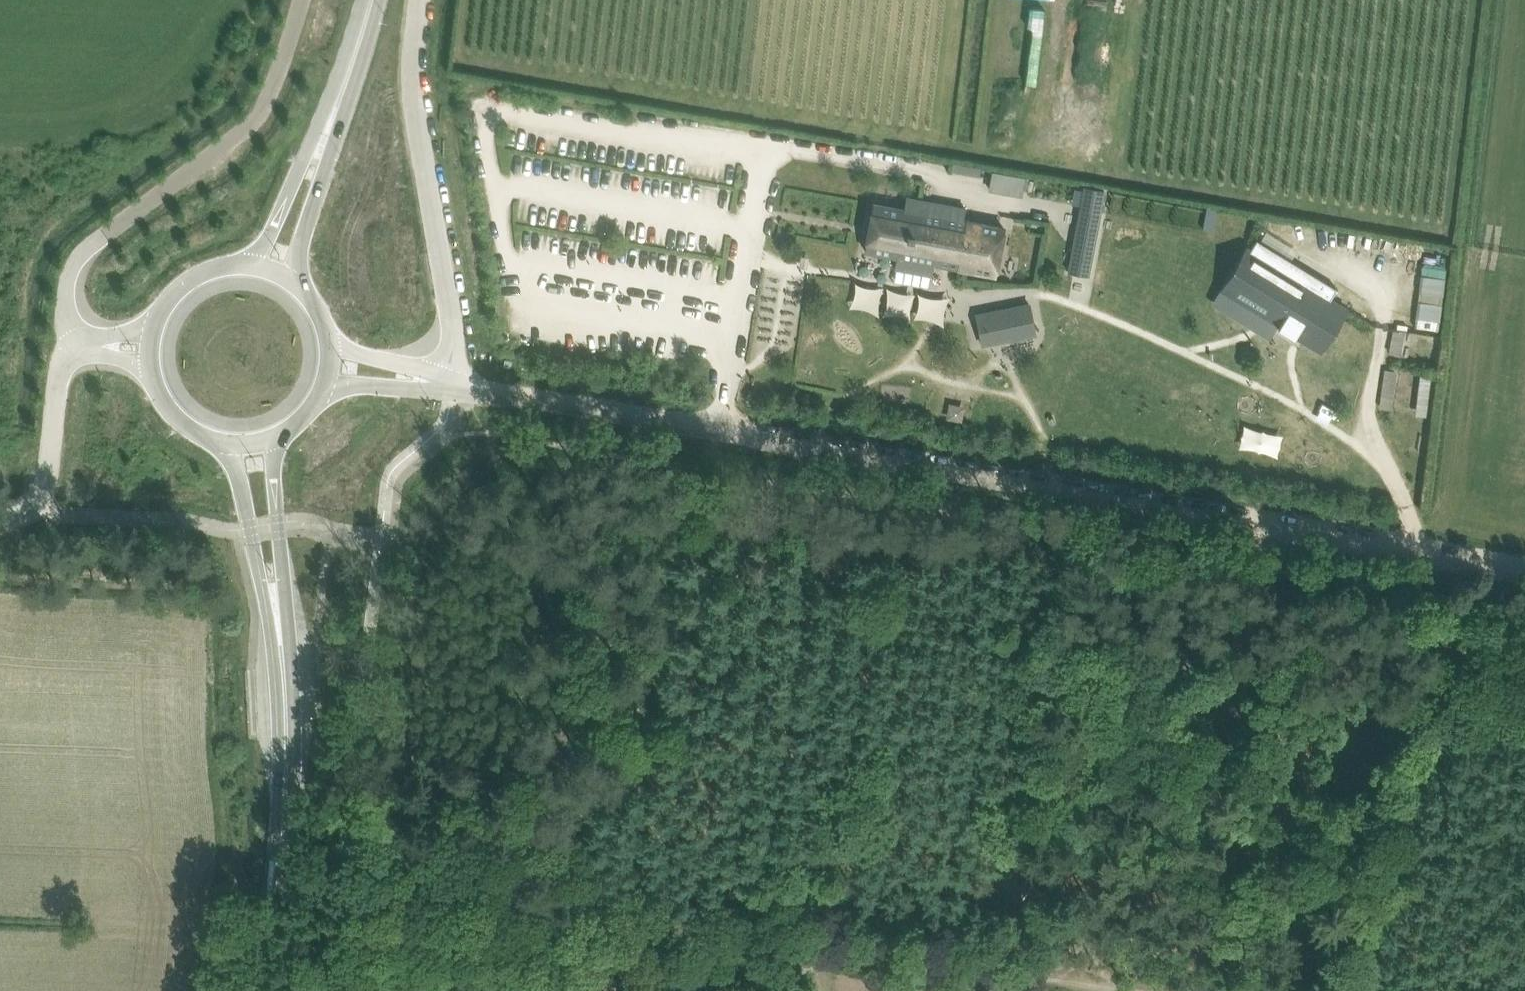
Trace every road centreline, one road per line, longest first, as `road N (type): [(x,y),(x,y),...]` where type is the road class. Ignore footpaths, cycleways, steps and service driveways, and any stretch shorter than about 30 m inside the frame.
road 1 (track): [(1272,519),(449,384)]
road 2 (track): [(799,949),(705,933),(338,915)]
road 3 (unclassified): [(449,384),(453,341),(412,79),(420,0)]
road 4 (secondary): [(266,990),(287,764),(277,617)]
road 5 (track): [(795,990),(799,949),(1053,990)]
road 6 (track): [(1524,563),(1272,519)]
road 7 (secondary): [(222,438),(277,617)]
road 8 (secondary): [(277,617),(283,565),(272,433)]
road 9 (unclassified): [(91,345),(66,354),(60,367),(49,463),(35,507)]
road 10 (secondary): [(325,139),(297,170),(253,266)]
road 11 (secondary): [(288,280),(324,180),(325,139)]
road 12 (secondary): [(325,139),(371,0)]
road 13 (secondary): [(253,266),(193,278),(156,326)]

